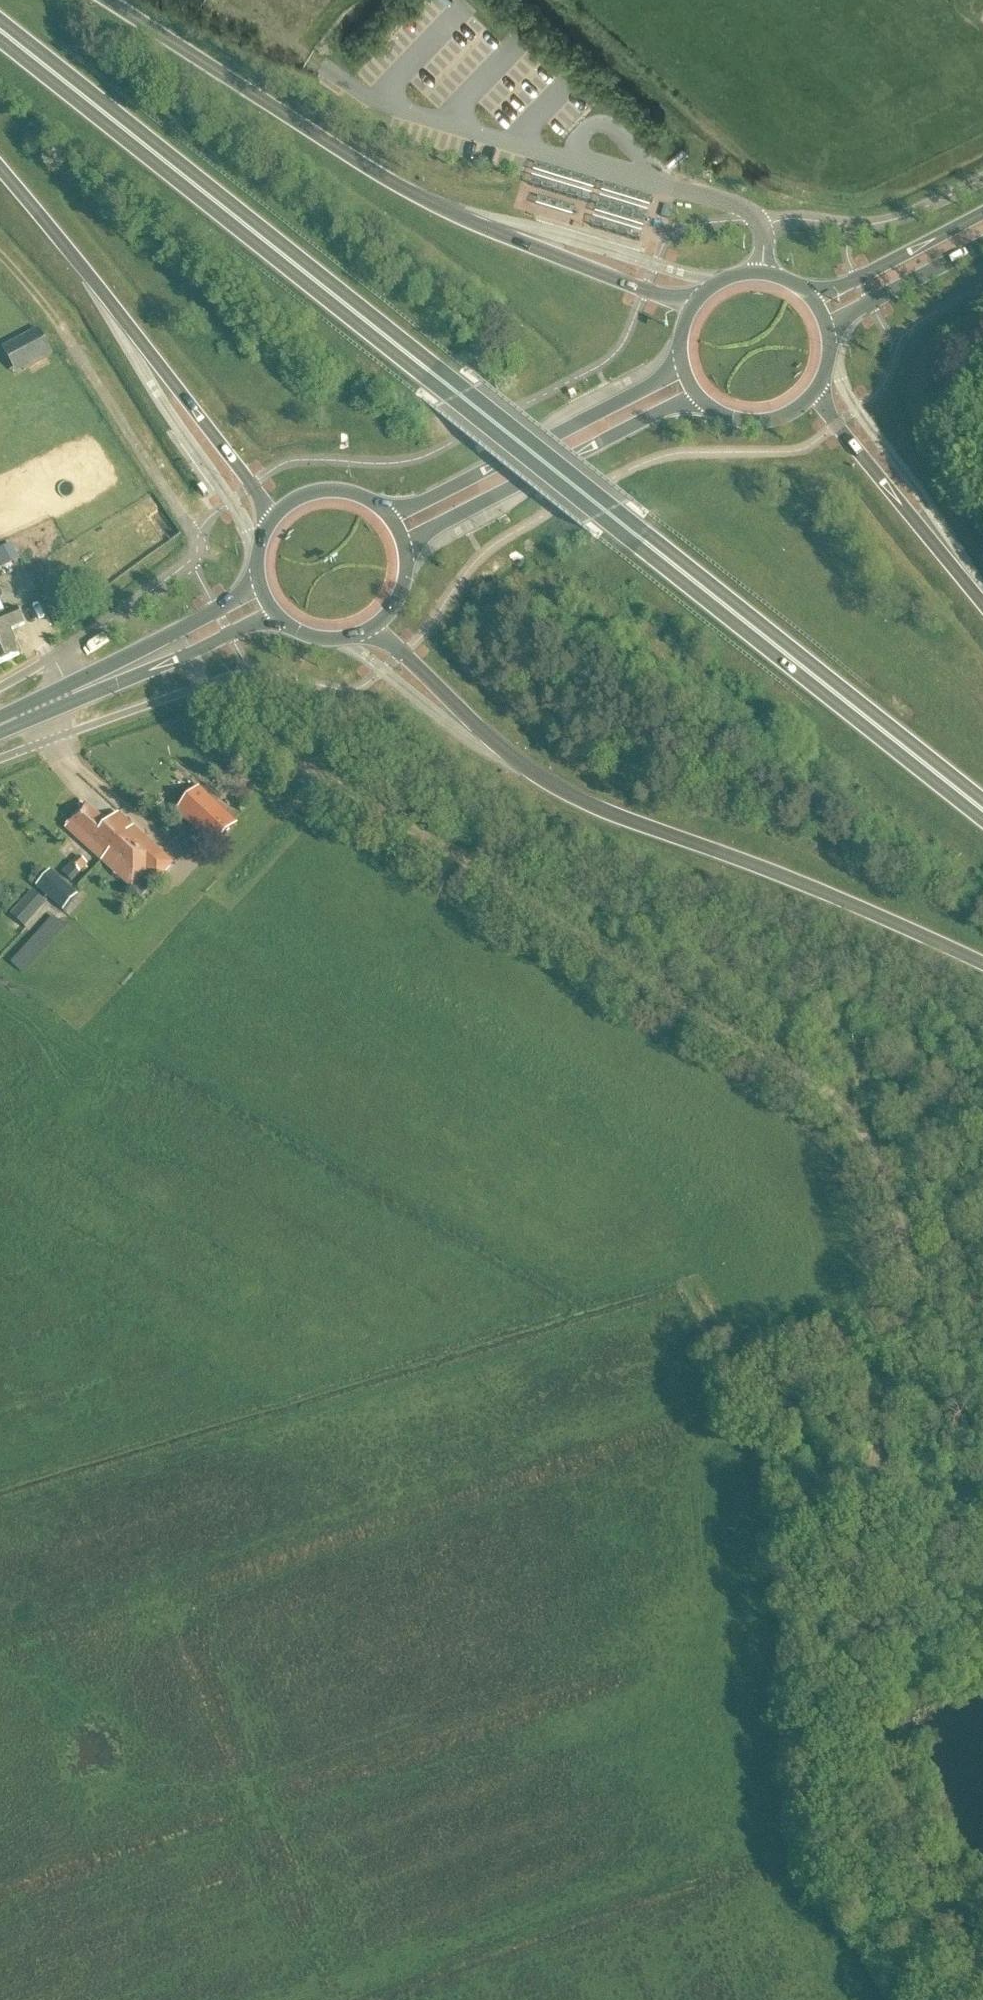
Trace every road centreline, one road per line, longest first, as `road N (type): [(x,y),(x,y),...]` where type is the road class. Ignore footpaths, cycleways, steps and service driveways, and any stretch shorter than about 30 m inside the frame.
road 1 (trunk): [(982,811),(0,32)]
road 2 (track): [(840,1108),(566,924),(240,726),(203,687)]
road 3 (trunk): [(364,636),(404,655),(492,743),(550,786),(982,967)]
road 4 (trunk): [(693,307),(419,198),(104,0)]
road 5 (track): [(840,1108),(875,1152),(903,1231),(909,1316),(866,1554)]
road 6 (trunk): [(0,169),(252,487),(271,525)]
road 7 (track): [(866,1554),(868,1682),(884,1766),(908,1838),(982,1977)]
road 8 (primary): [(682,365),(423,502),(383,511)]
road 9 (primary): [(407,552),(433,529),(697,396)]
road 10 (unclassified): [(982,180),(874,227),(759,222),(762,274)]
road 11 (trunk): [(982,605),(838,427),(819,387)]
road 12 (primary): [(72,697),(276,617)]
road 13 (primary): [(259,585),(72,697)]
road 14 (primary): [(982,215),(810,298)]
road 15 (primary): [(828,333),(982,244)]
road 16 (track): [(898,1362),(747,1428)]
road 17 (track): [(982,1077),(915,1084),(840,1108)]
road 18 (primary): [(697,396),(715,412),(760,423),(804,405),(819,387)]
road 19 (primary): [(383,511),(342,492),(319,493),(271,525)]
road 20 (track): [(873,1498),(780,1416)]

